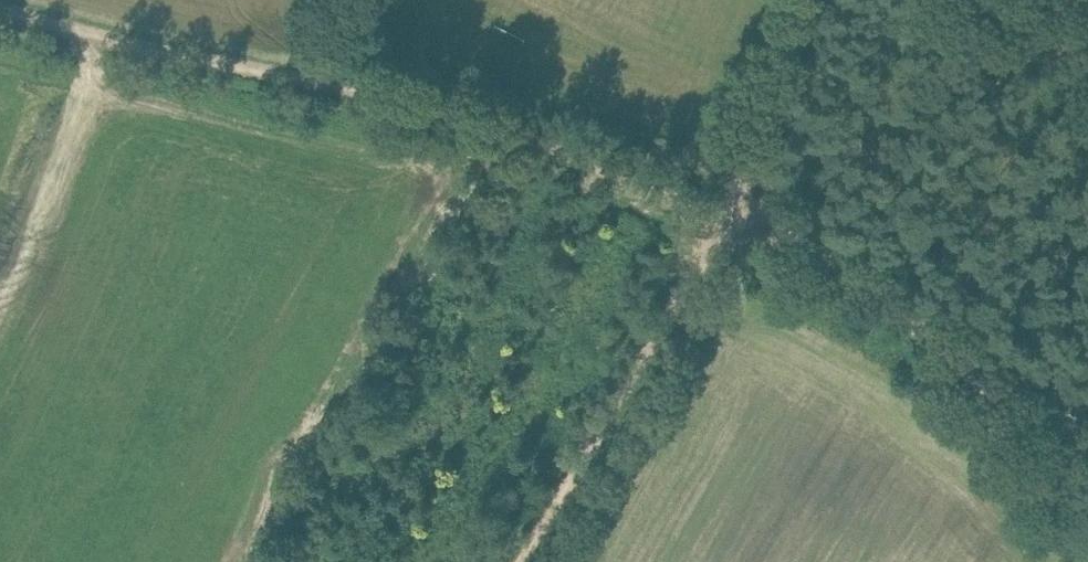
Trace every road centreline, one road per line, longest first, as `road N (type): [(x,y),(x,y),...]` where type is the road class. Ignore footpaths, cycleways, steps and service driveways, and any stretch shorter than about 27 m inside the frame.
road 1 (track): [(0,9),(51,28),(317,77),(501,129),(721,215)]
road 2 (unclassified): [(1087,496),(868,289),(721,215)]
road 3 (track): [(529,561),(721,215)]
road 4 (track): [(721,215),(816,0)]

